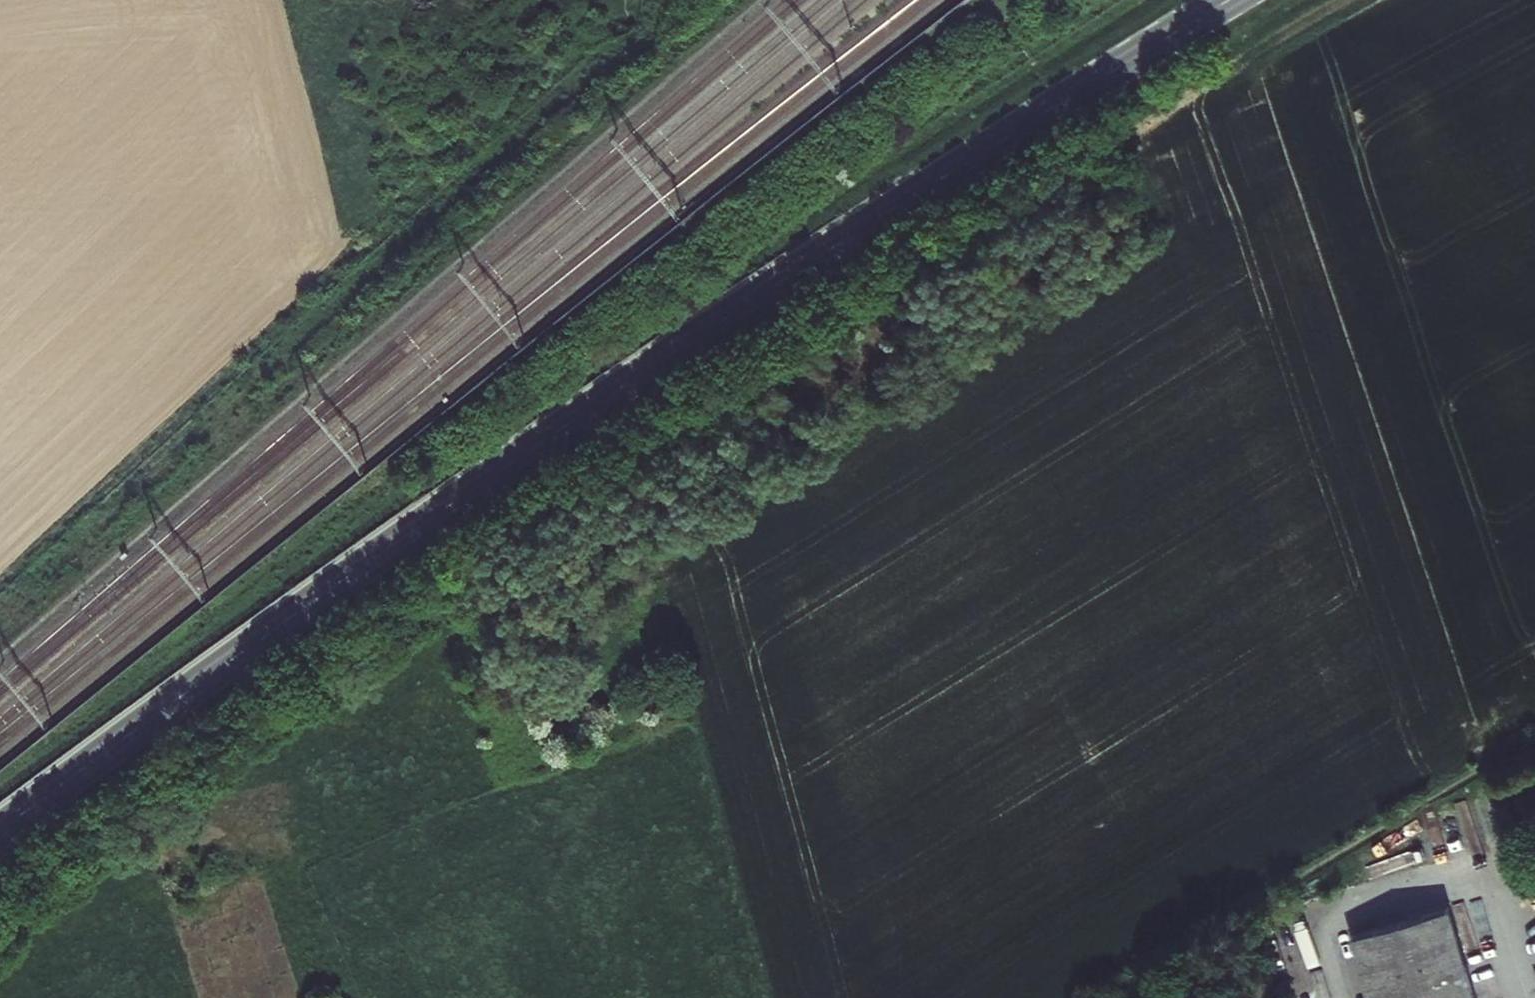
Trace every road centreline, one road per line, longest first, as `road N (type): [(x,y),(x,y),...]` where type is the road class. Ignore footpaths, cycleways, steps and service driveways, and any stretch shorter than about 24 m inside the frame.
road 1 (secondary): [(0,832),(613,394),(1228,0)]

